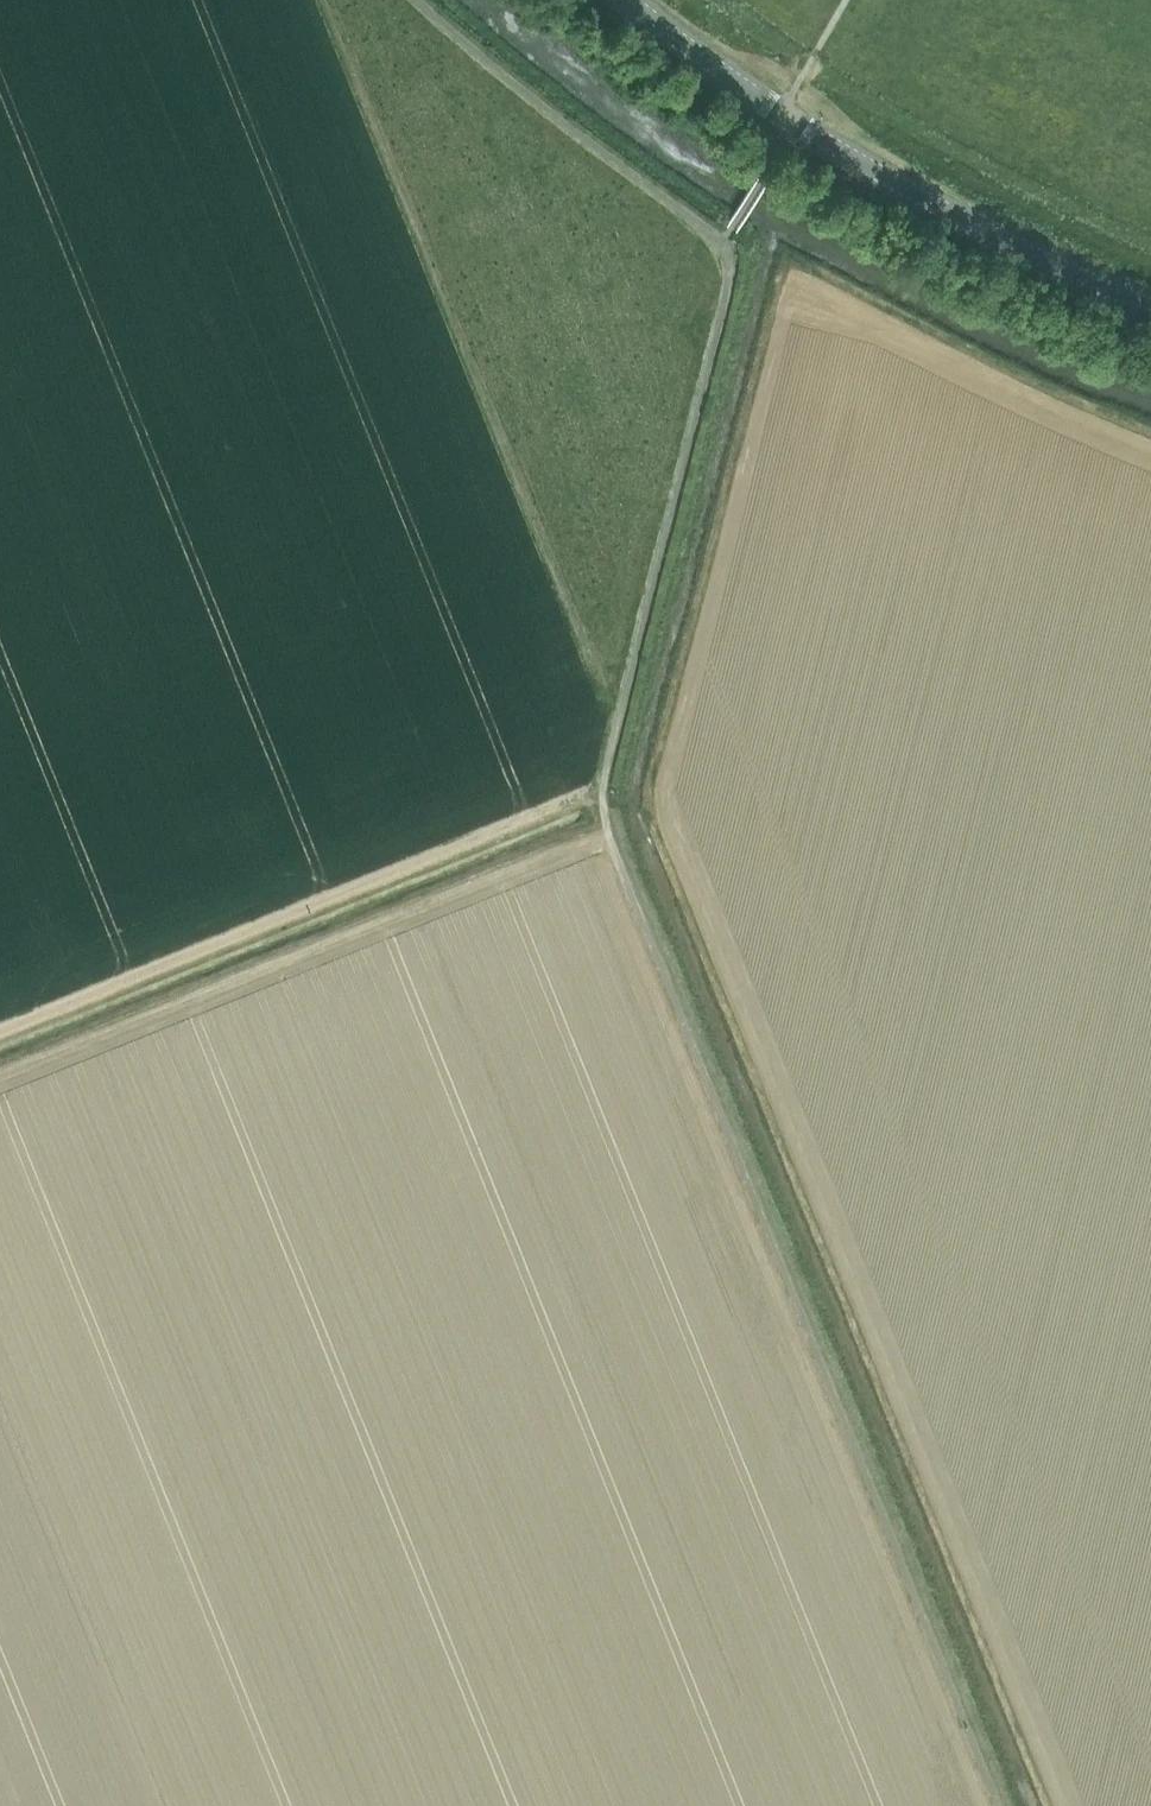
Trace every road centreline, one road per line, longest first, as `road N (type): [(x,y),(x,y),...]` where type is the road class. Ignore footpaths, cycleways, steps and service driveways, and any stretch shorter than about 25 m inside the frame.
road 1 (tertiary): [(1150,309),(852,158),(626,0)]

